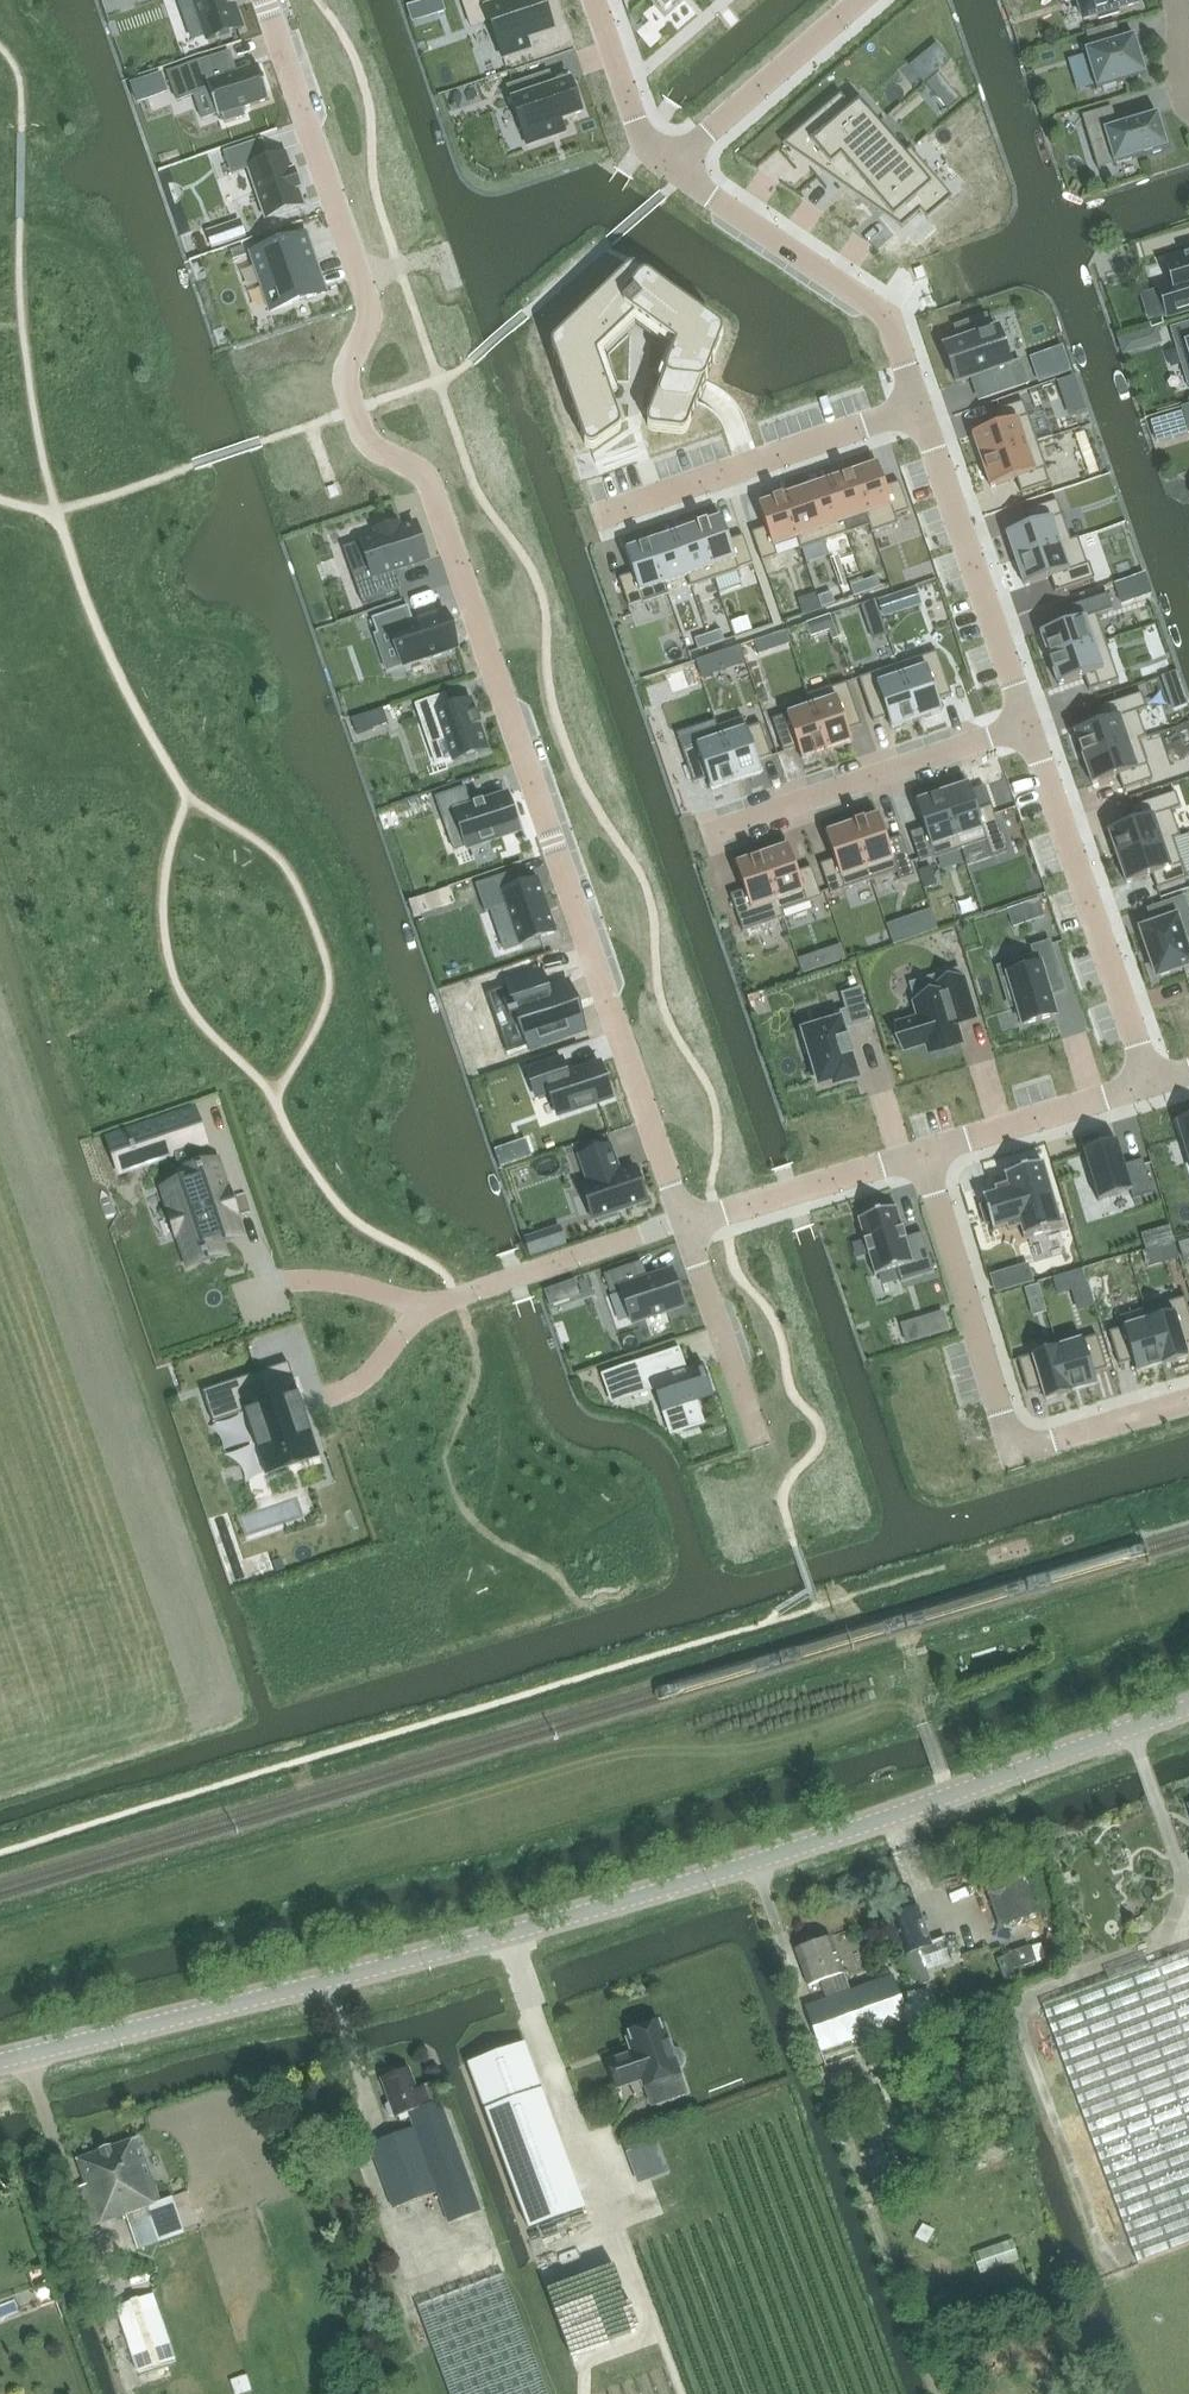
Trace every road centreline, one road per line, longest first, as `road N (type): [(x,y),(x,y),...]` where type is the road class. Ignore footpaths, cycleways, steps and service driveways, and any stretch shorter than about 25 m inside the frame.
road 1 (residential): [(687,1225),(435,502),(371,449),(347,395),(367,309),(263,0)]
road 2 (tertiary): [(0,2060),(668,1887),(1188,1708)]
road 3 (residential): [(922,1151),(1009,1443),(1028,1448),(1188,1400)]
road 4 (residential): [(1027,725),(1151,1082)]
road 5 (residential): [(678,172),(873,306),(918,408)]
road 6 (residential): [(918,408),(596,518)]
road 7 (residential): [(918,408),(1027,725)]
road 8 (residential): [(1027,725),(713,831)]
road 9 (residential): [(678,172),(715,123),(857,0)]
road 10 (residential): [(922,1151),(687,1225)]
road 11 (residential): [(1151,1082),(922,1151)]
road 12 (residential): [(759,1442),(687,1225)]
road 13 (residential): [(623,89),(723,0)]

